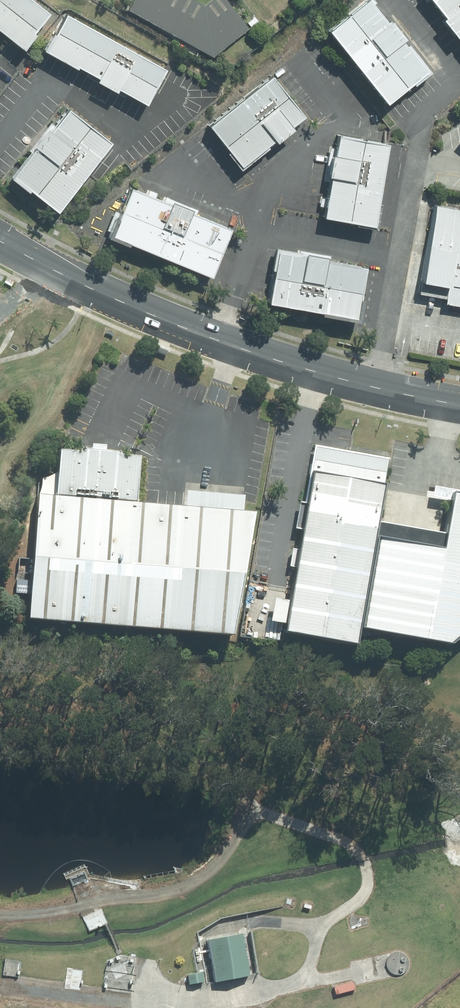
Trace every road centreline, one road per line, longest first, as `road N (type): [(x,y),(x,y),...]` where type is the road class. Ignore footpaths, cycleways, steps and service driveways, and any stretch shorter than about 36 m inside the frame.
road 1 (track): [(0,915),(151,896),(191,883),(260,812),(337,838),(361,856),(367,885),(341,914),(318,925),(261,922)]
road 2 (secondary): [(0,242),(217,341),(459,405)]
road 3 (track): [(318,925),(314,955),(290,984),(166,1007)]

